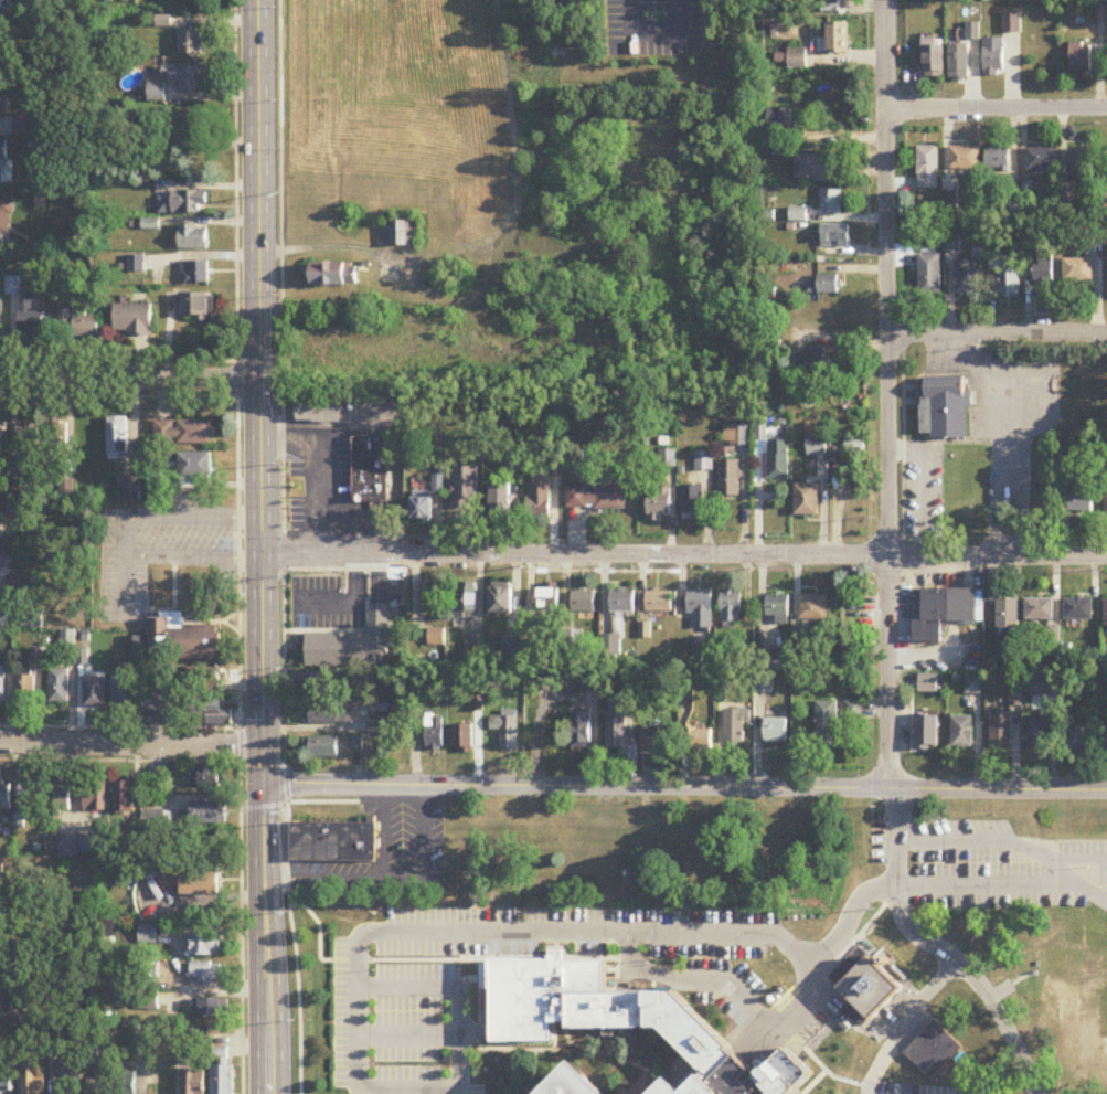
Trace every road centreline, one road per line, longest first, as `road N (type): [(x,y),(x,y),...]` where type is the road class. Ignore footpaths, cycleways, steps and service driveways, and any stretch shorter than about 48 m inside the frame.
road 1 (secondary): [(268,1093),(260,0)]
road 2 (residential): [(264,555),(1106,559)]
road 3 (tertiary): [(264,787),(1106,791)]
road 4 (residential): [(891,789),(887,0)]
road 5 (residential): [(0,743),(264,745)]
road 6 (residential): [(0,379),(263,381)]
road 7 (residential): [(887,111),(1106,112)]
road 8 (residential): [(891,333),(1106,335)]

